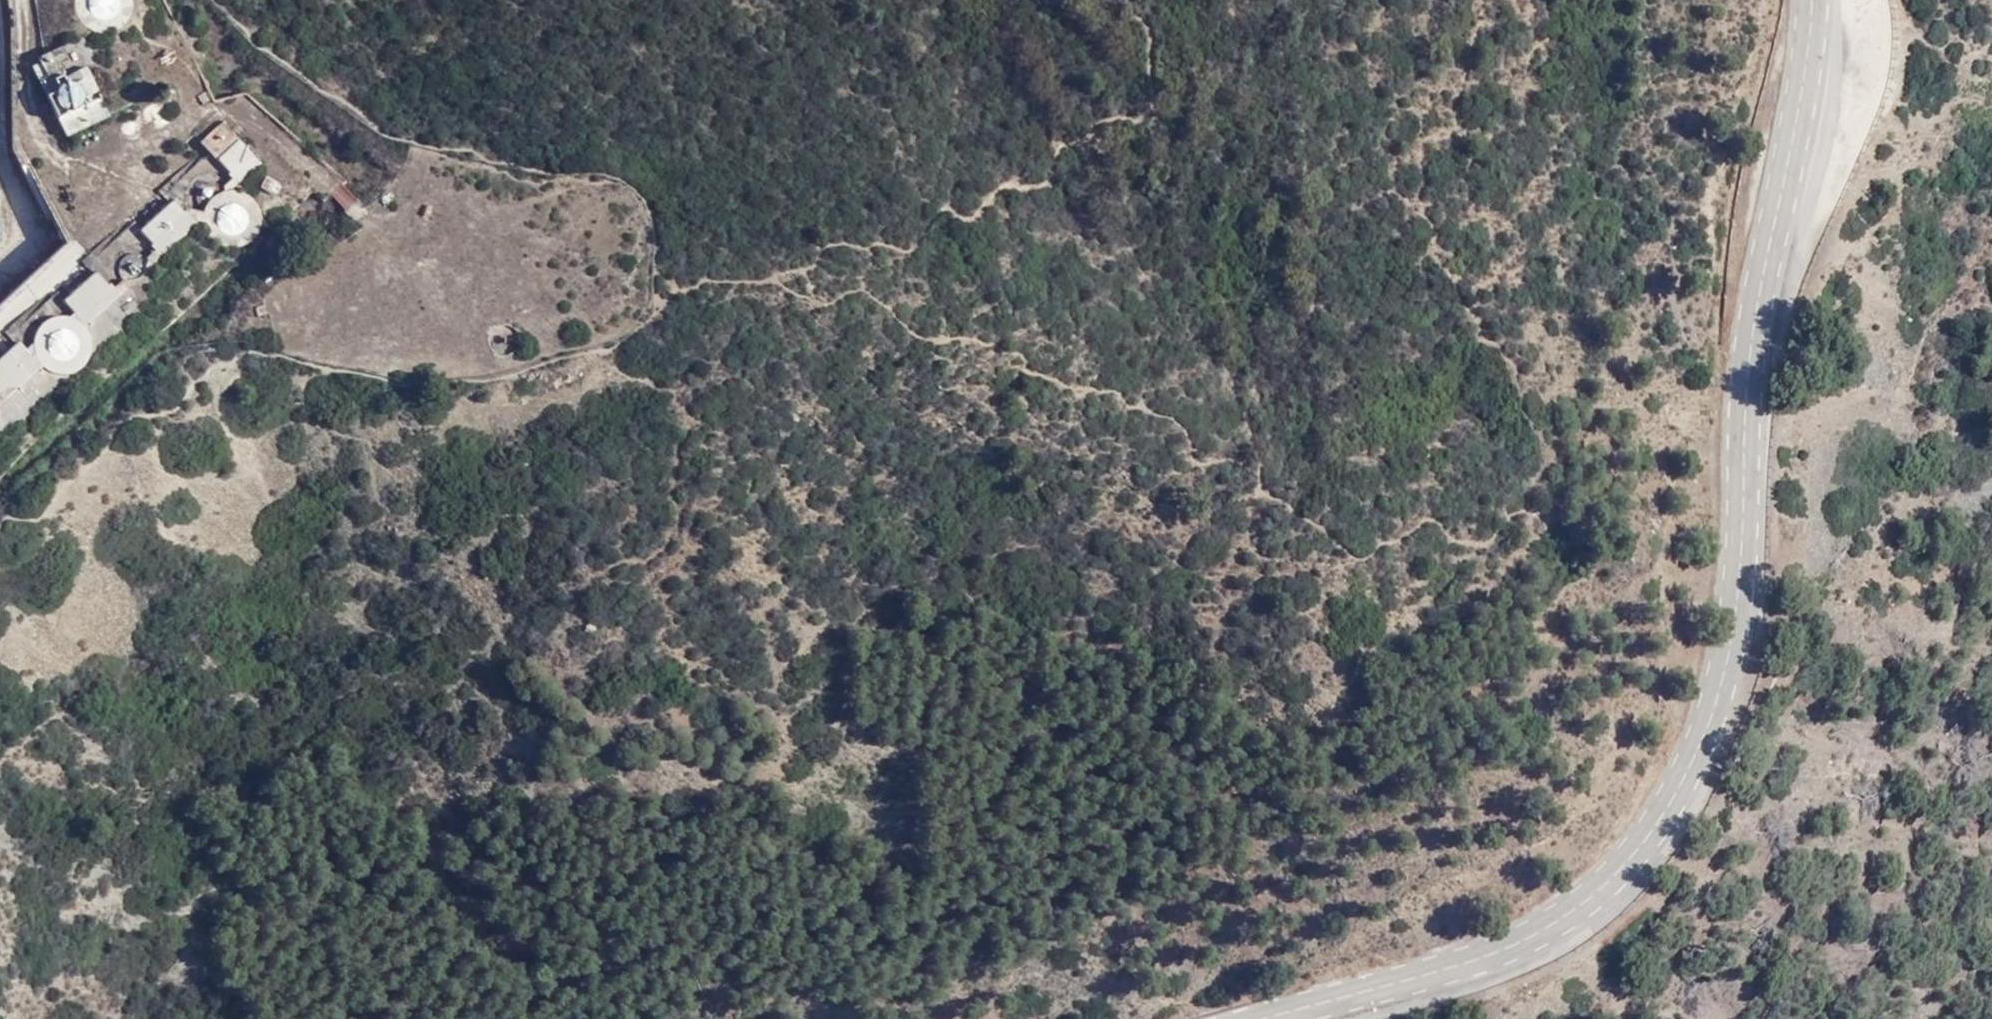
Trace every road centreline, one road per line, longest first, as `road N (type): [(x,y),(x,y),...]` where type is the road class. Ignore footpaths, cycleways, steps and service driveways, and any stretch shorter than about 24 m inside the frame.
road 1 (tertiary): [(1293,1018),(1537,935),(1610,882),(1678,793),(1727,665),(1749,357),(1796,124),(1810,0)]

